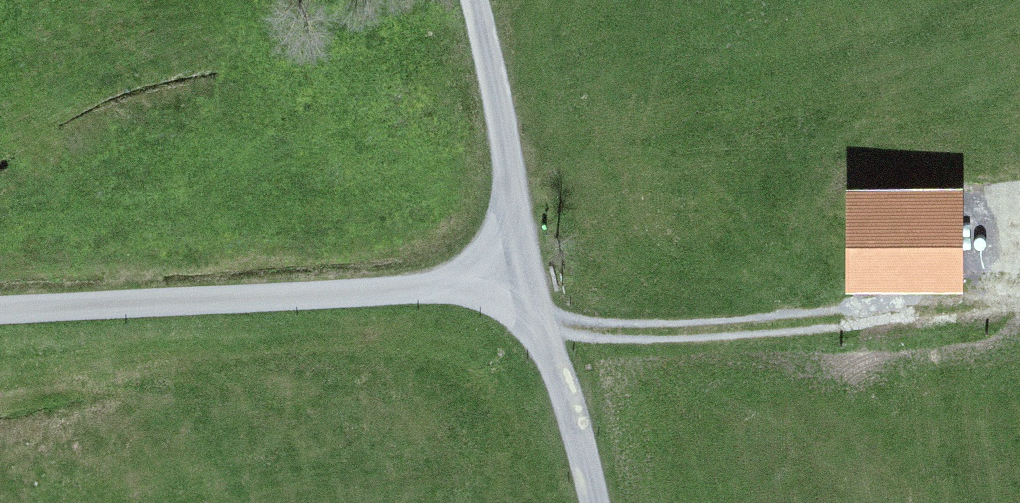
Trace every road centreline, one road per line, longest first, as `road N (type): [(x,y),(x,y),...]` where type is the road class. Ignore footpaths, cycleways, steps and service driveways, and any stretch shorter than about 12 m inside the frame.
road 1 (track): [(604,502),(519,282),(450,0)]
road 2 (unclassified): [(0,314),(326,304),(519,282)]
road 3 (track): [(534,320),(671,336),(903,315)]

